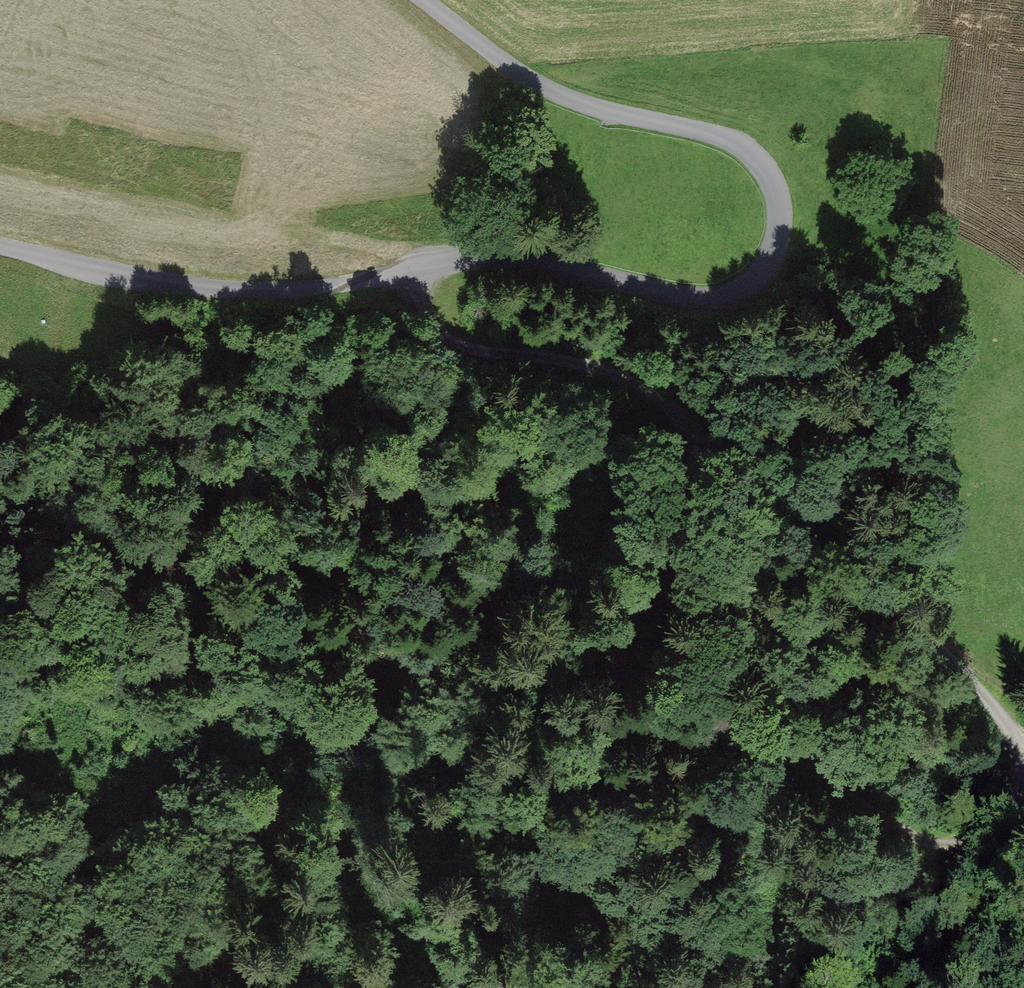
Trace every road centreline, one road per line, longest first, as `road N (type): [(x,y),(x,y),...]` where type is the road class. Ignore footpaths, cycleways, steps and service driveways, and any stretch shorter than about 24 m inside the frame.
road 1 (unclassified): [(0,246),(240,290),(325,287),(499,259),(710,298),(742,288),(766,266),(778,232),(778,196),(749,152),(705,132),(541,86),(422,0)]
road 2 (track): [(199,591),(392,674),(512,706),(671,720),(741,736),(938,844),(968,844),(1006,822),(1019,802),(1023,760)]
road 3 (track): [(1023,760),(986,704),(823,518),(652,392),(602,368),(451,344),(422,316),(404,272)]
road 4 (track): [(597,987),(299,705),(199,591),(96,531),(0,508)]

